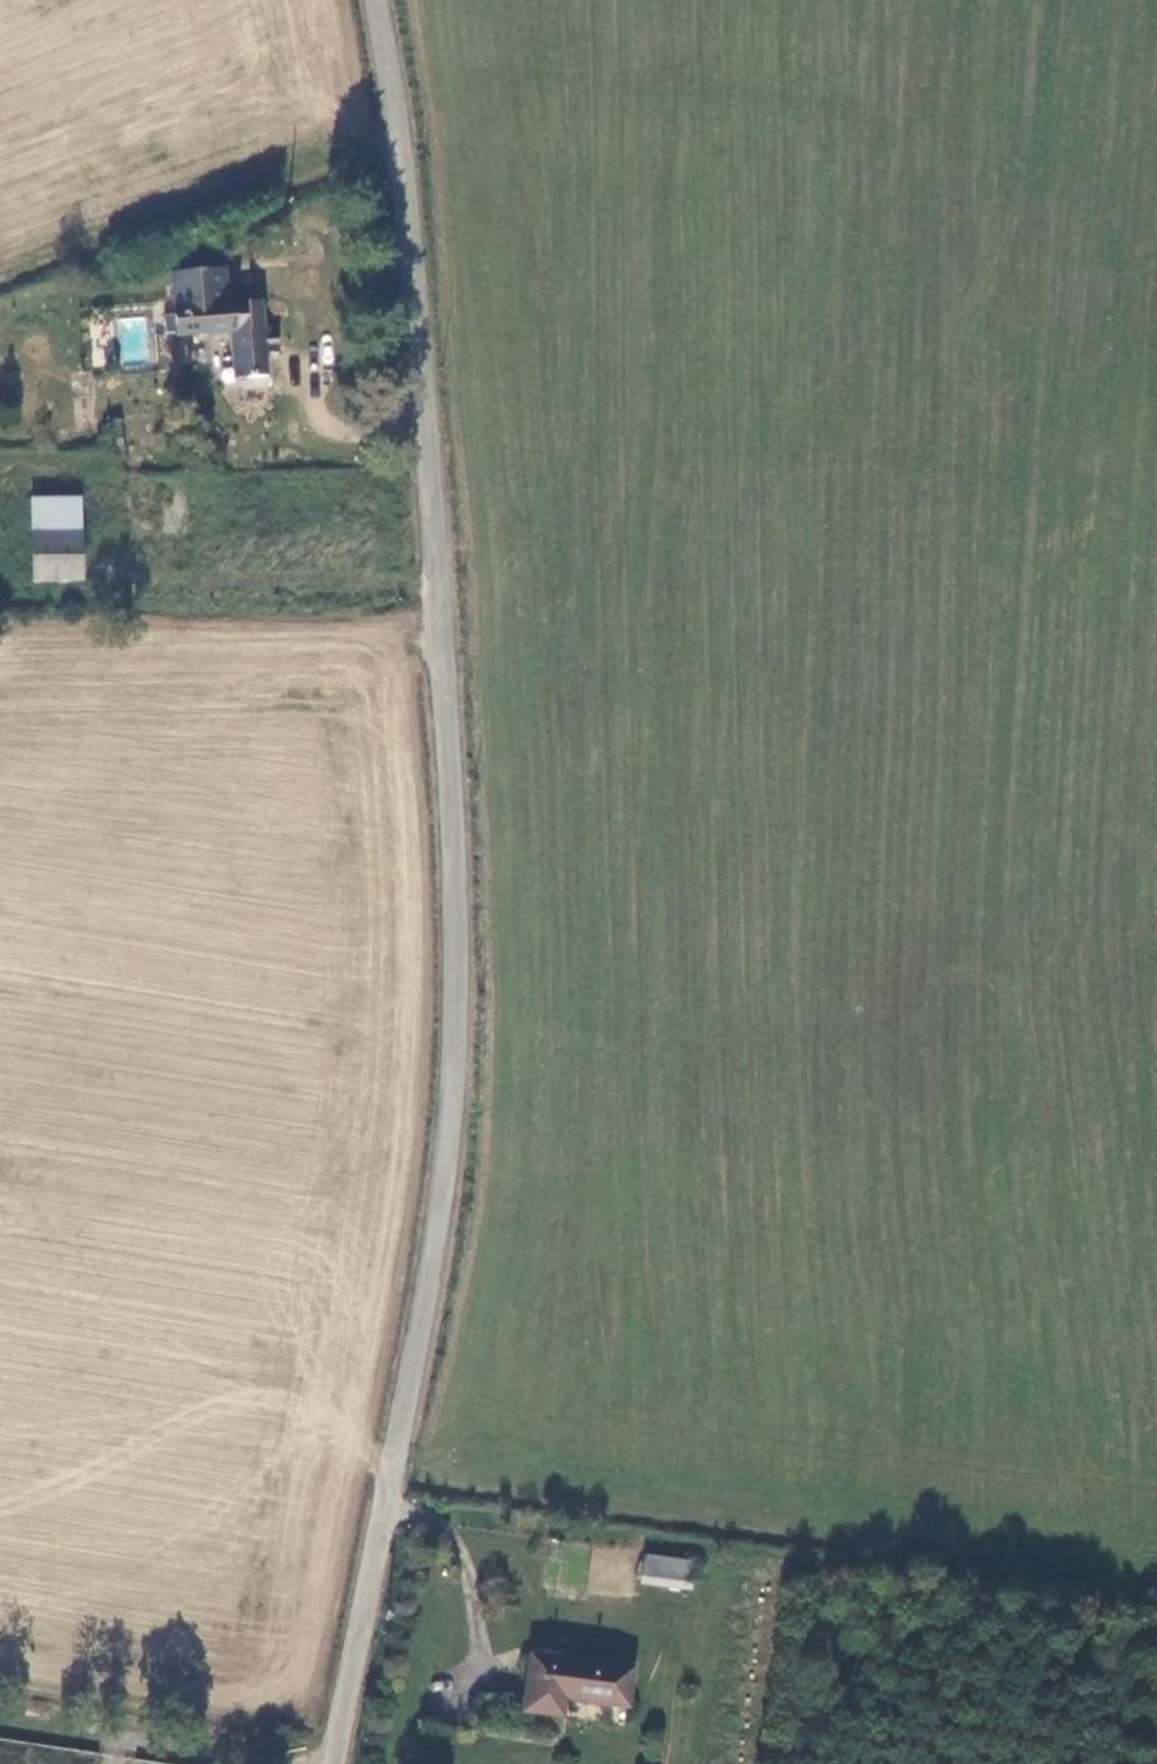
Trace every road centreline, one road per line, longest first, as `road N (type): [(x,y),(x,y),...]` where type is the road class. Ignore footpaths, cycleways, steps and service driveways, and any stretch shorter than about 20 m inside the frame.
road 1 (unclassified): [(376,0),(417,276),(451,739),(457,1035),(445,1207),(336,1763)]

